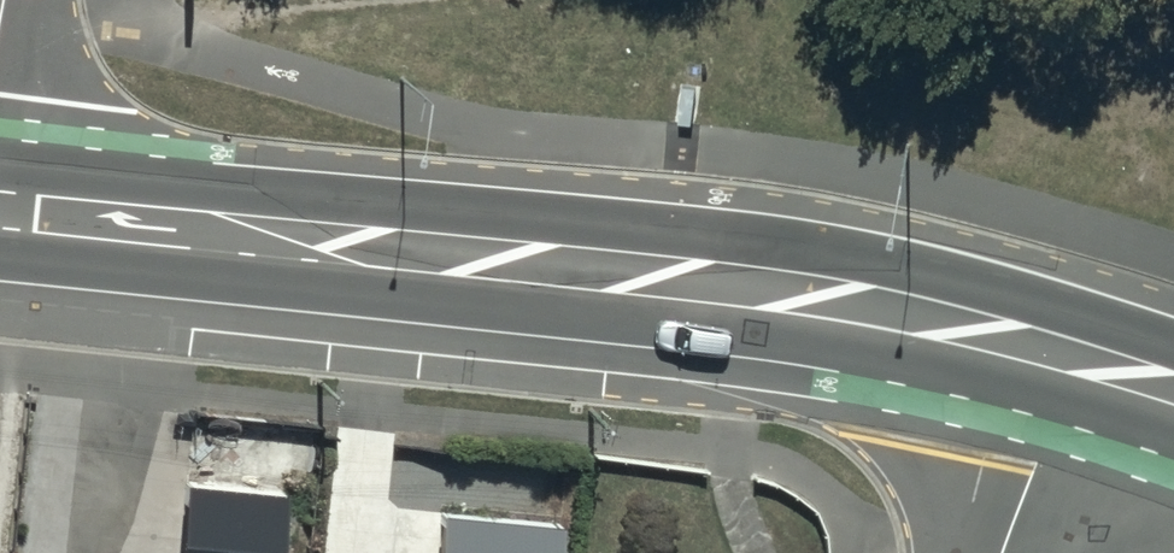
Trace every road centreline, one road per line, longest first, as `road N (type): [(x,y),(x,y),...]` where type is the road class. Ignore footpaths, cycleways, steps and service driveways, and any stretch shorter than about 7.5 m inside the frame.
road 1 (tertiary): [(0,208),(739,285),(1074,358)]
road 2 (residential): [(1074,358),(1001,552)]

